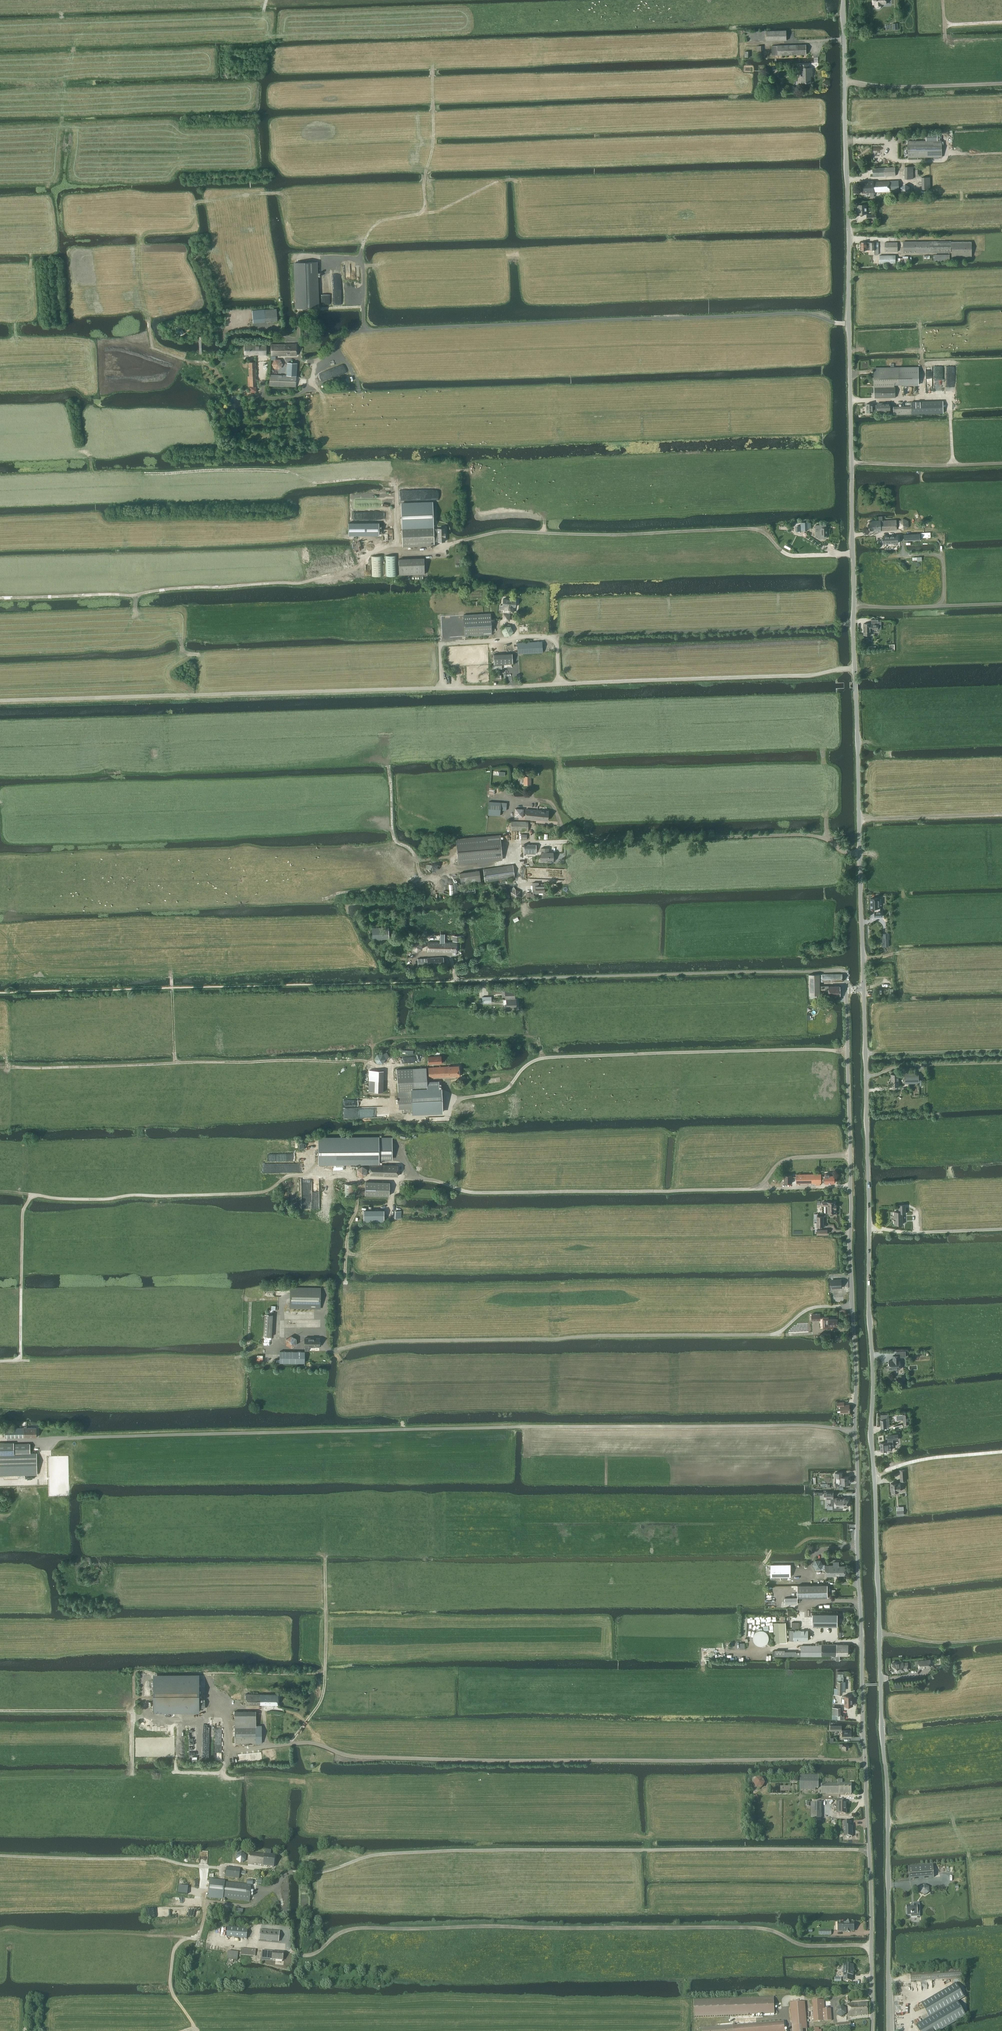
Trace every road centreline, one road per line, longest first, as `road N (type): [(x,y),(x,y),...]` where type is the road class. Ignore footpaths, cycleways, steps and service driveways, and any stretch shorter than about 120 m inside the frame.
road 1 (tertiary): [(889,2030),(864,988)]
road 2 (unclassified): [(871,2030),(846,989)]
road 3 (tertiary): [(864,988),(843,0)]
road 4 (unclassified): [(846,989),(838,970),(455,981)]
road 5 (track): [(390,1077),(364,1061),(0,1068)]
road 6 (track): [(373,551),(357,567),(304,581),(0,596)]
road 7 (track): [(294,1176),(263,1192),(239,1194),(64,1199),(0,1192)]
road 8 (track): [(265,1349),(229,1358),(0,1361)]
road 9 (track): [(231,1749),(222,1722),(211,1715),(0,1711)]
road 10 (track): [(221,1868),(0,1856)]
road 11 (track): [(285,1871),(248,1905),(207,1901),(198,1940),(149,1936)]
road 12 (track): [(954,465),(950,397),(923,398),(920,320)]
road 13 (track): [(846,143),(876,141),(909,161),(1001,153)]
road 14 (track): [(1001,463),(851,462)]
road 15 (track): [(33,1194),(23,1210),(21,1324)]
road 16 (track): [(1001,1229),(870,1227)]

